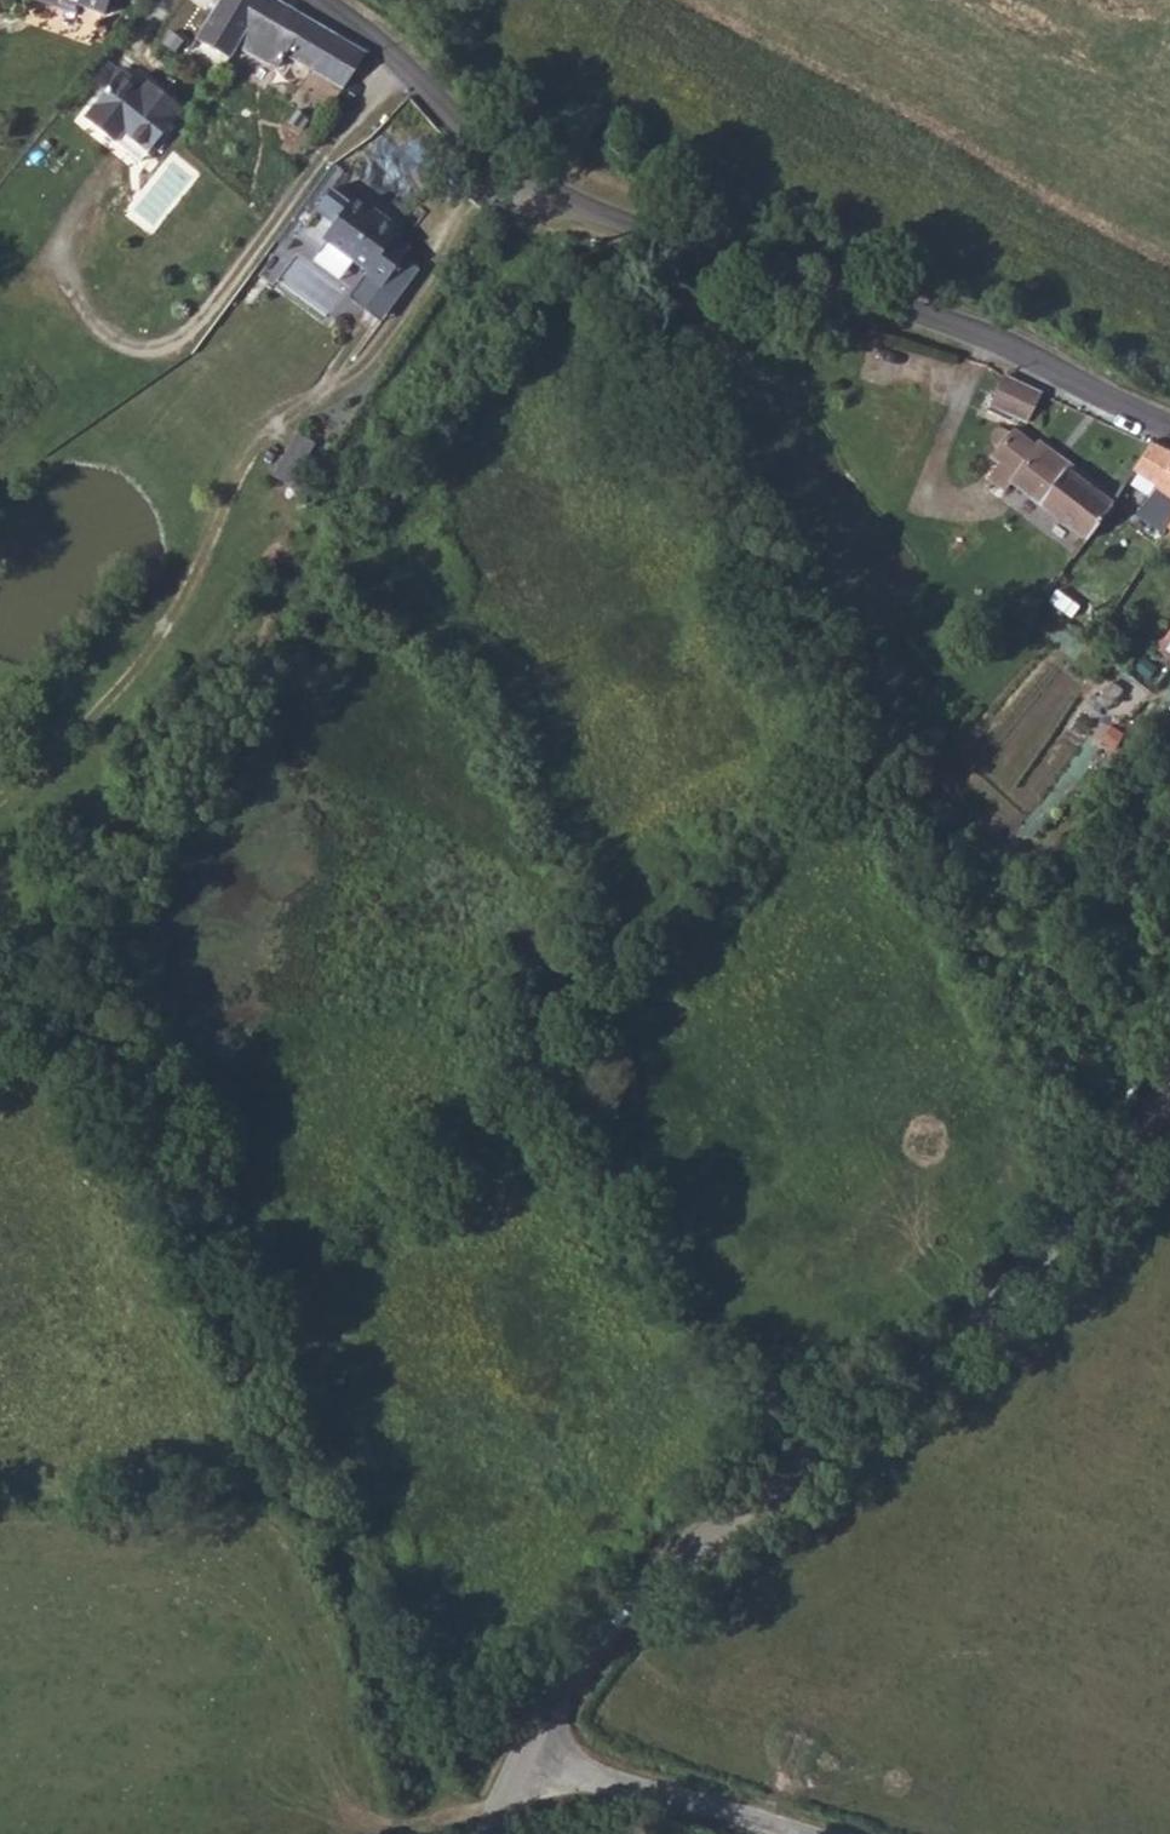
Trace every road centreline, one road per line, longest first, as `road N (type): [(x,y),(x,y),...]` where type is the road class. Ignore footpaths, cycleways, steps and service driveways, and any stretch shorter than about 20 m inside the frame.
road 1 (unclassified): [(323,0),(417,69),(496,153),(556,199),(965,328),(1169,426)]
road 2 (unclassified): [(1169,1077),(989,1303),(696,1537),(564,1675),(525,1744)]
road 3 (unclassified): [(525,1744),(821,1833)]

